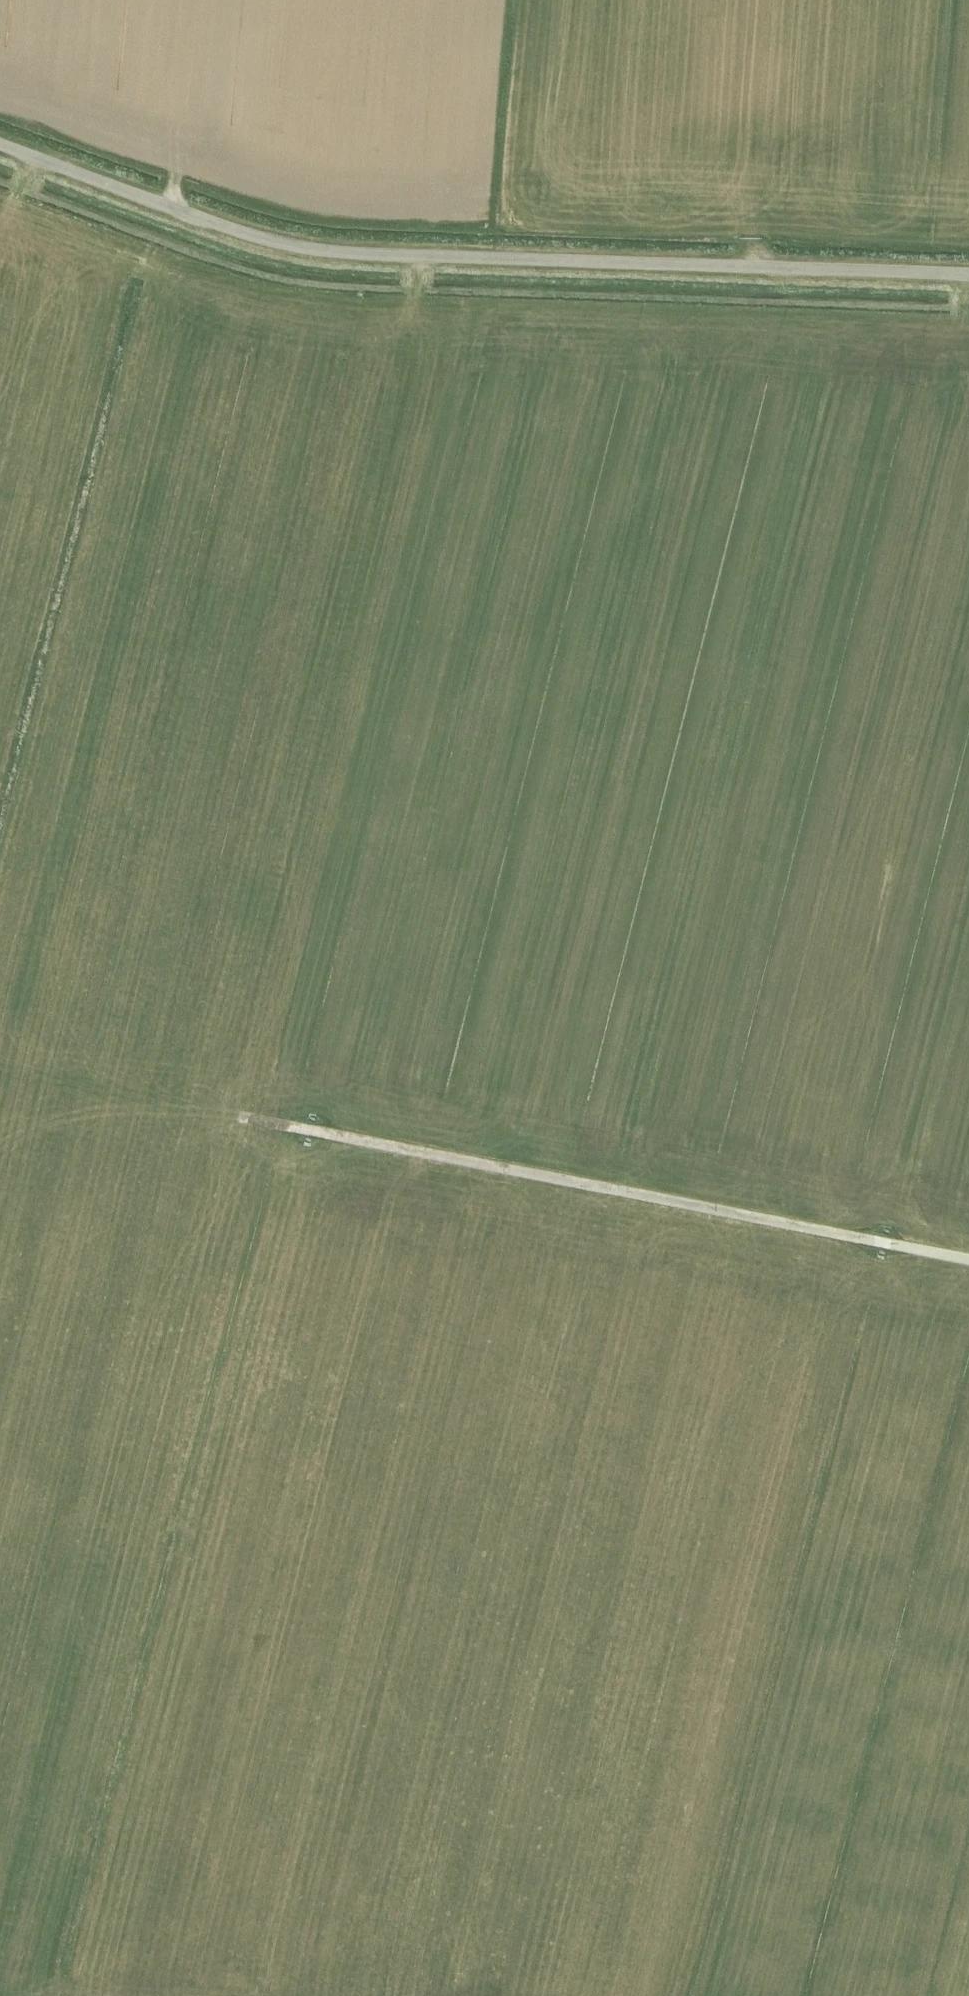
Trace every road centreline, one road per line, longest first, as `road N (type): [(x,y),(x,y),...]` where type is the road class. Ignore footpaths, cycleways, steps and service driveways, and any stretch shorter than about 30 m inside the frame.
road 1 (unclassified): [(968,268),(373,251),(191,207),(0,139)]

